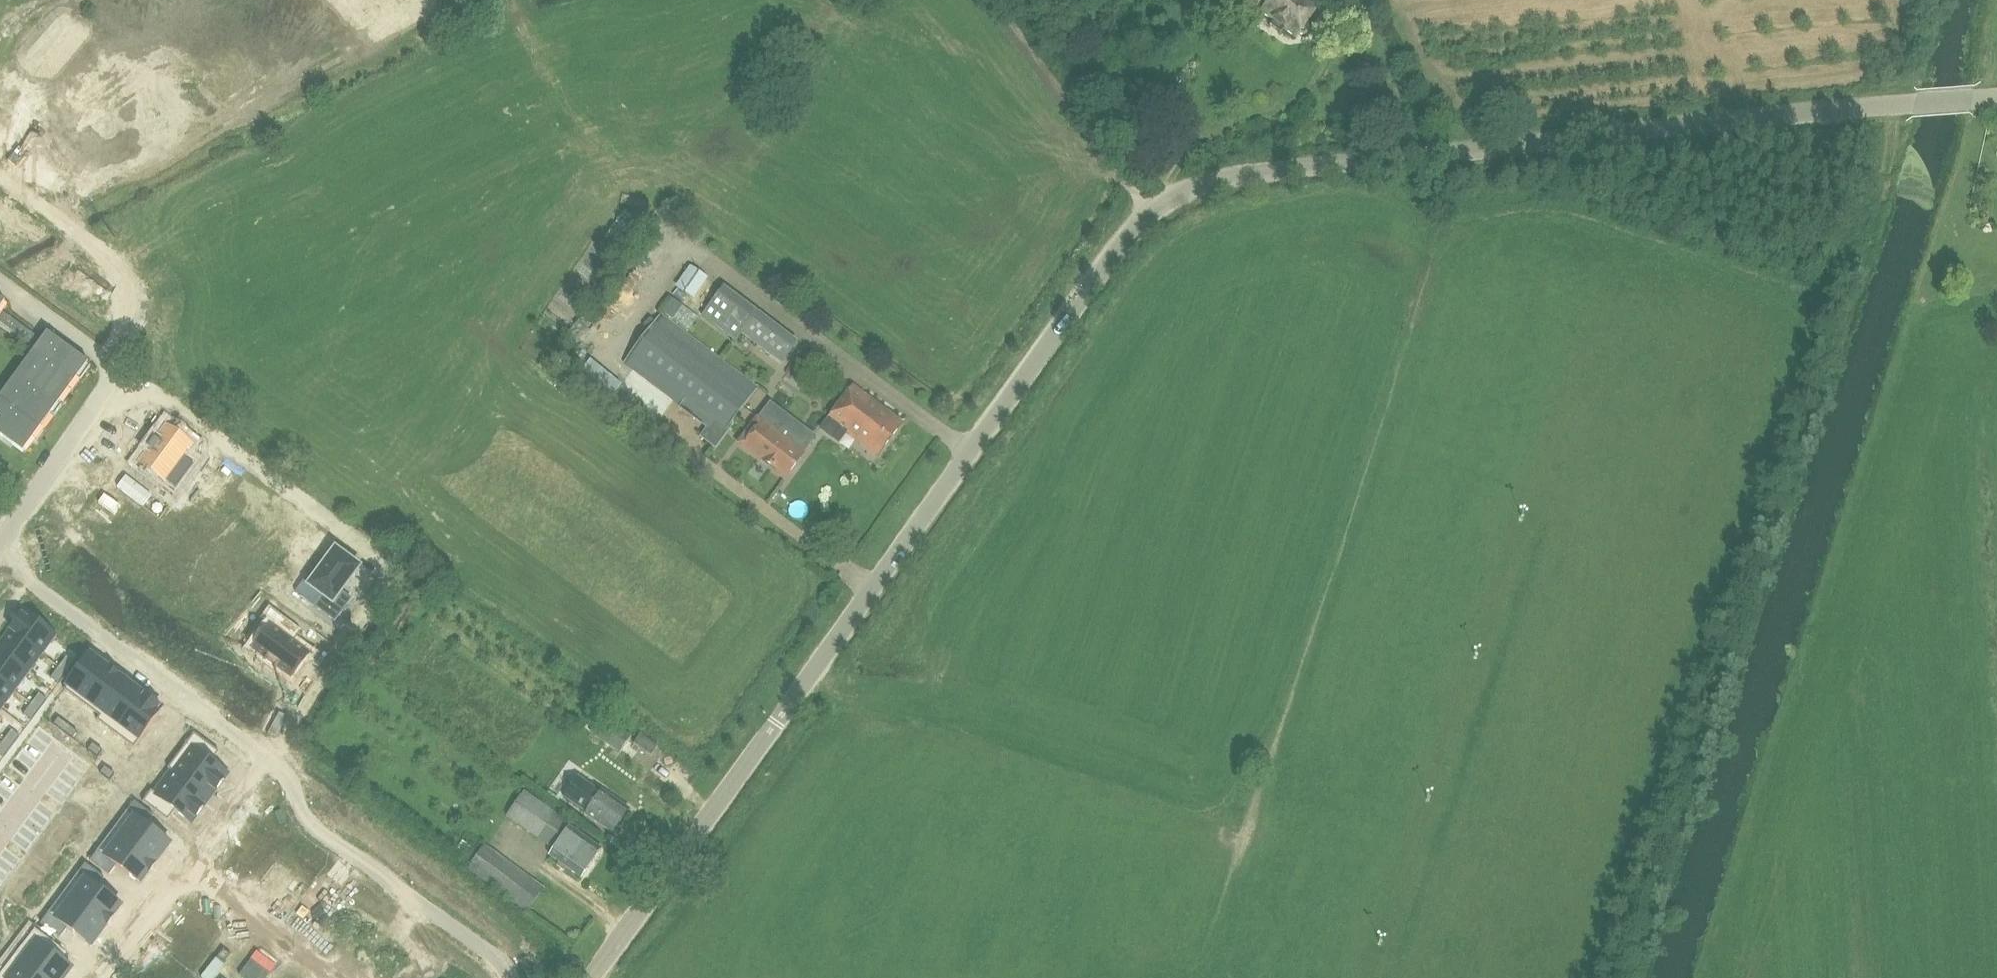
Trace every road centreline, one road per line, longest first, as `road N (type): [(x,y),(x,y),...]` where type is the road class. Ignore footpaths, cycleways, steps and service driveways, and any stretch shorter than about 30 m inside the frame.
road 1 (tertiary): [(594,977),(1147,213),(1221,178),(1996,99)]
road 2 (residential): [(0,545),(41,543),(161,371),(151,348),(89,346),(0,283)]
road 3 (residential): [(98,977),(267,758)]
road 4 (track): [(995,0),(1147,213)]

